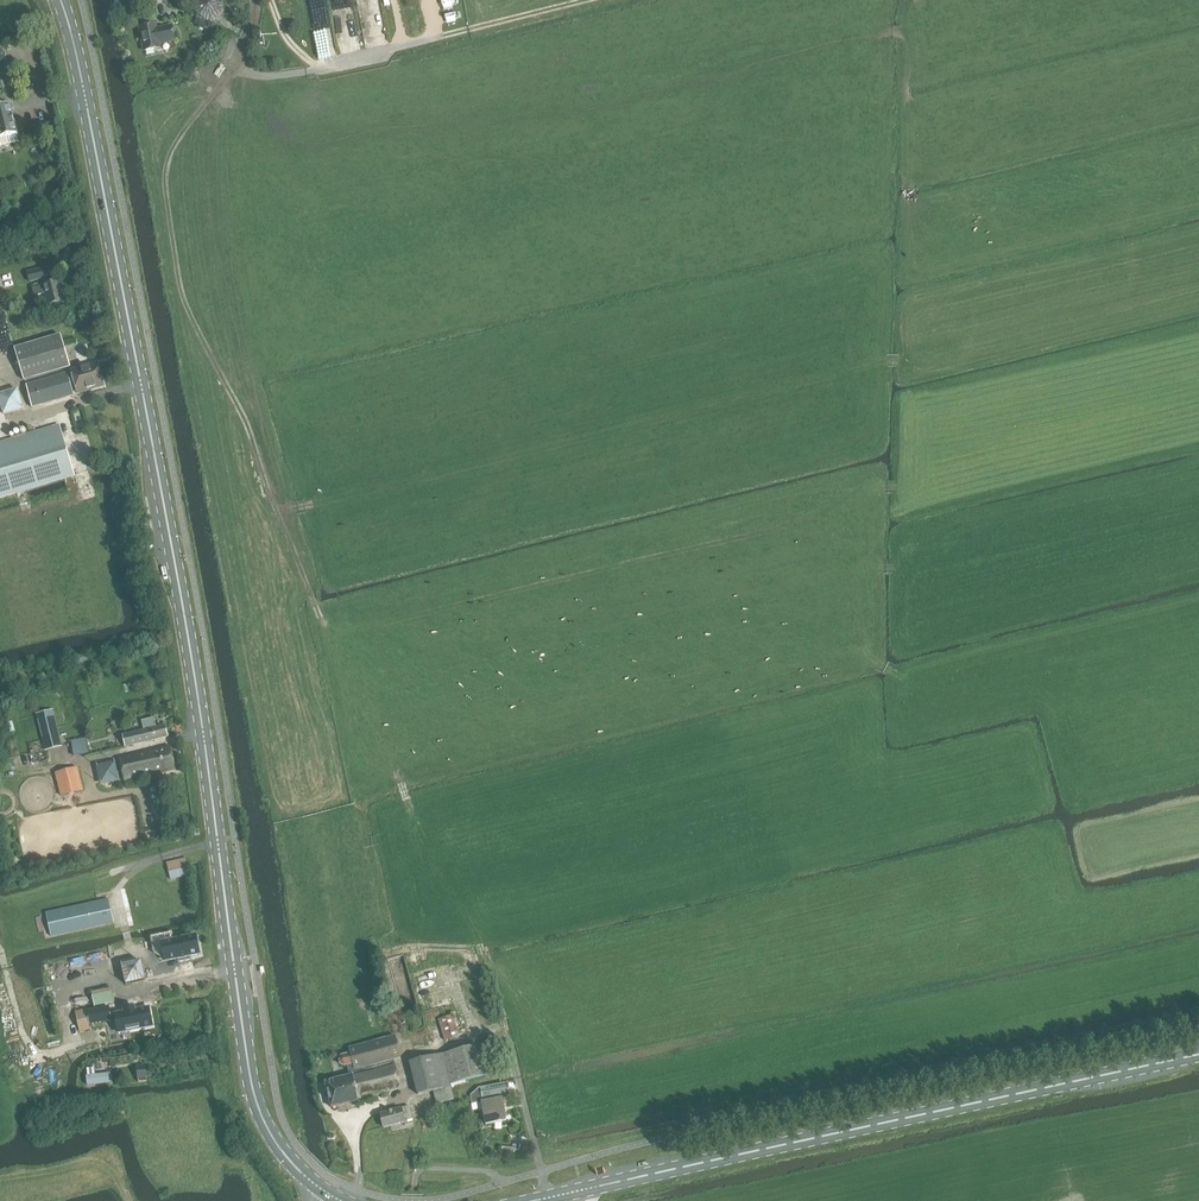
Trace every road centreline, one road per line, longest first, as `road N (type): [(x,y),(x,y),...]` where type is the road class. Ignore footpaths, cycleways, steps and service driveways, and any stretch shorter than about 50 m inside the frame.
road 1 (secondary): [(323,1190),(276,1141),(251,1079),(188,634),(60,0)]
road 2 (track): [(407,799),(314,605),(246,421),(181,293),(166,168),(176,142),(244,53),(257,0)]
road 3 (secondary): [(705,1161),(1198,1055)]
road 4 (track): [(271,0),(282,30),(317,70),(589,0)]
road 5 (secondary): [(705,1161),(532,1200)]
road 6 (track): [(72,1048),(42,1056),(24,1035),(0,944)]

